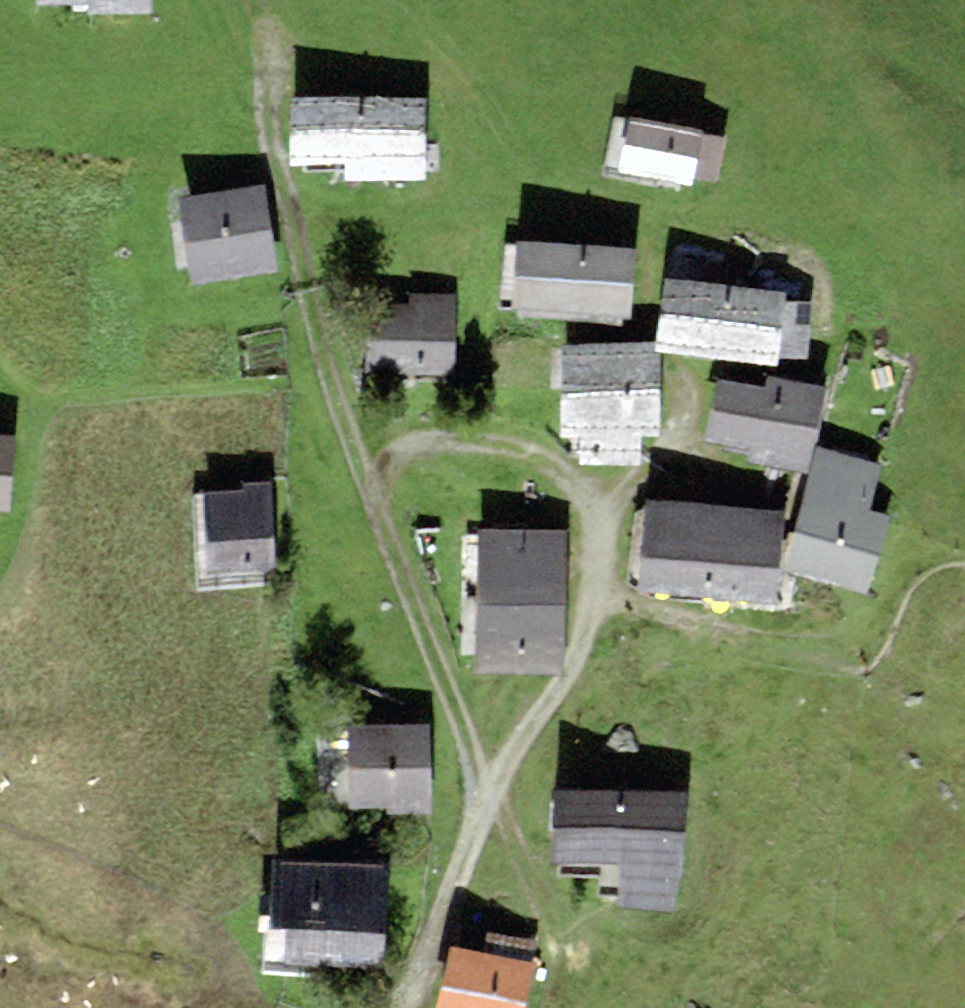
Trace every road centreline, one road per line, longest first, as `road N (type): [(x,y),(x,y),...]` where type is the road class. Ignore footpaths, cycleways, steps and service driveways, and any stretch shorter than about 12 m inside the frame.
road 1 (track): [(241,0),(302,265),(493,799)]
road 2 (track): [(405,1007),(430,984),(493,799),(610,599)]
road 3 (track): [(610,599),(609,503),(567,467),(438,446),(372,469)]

